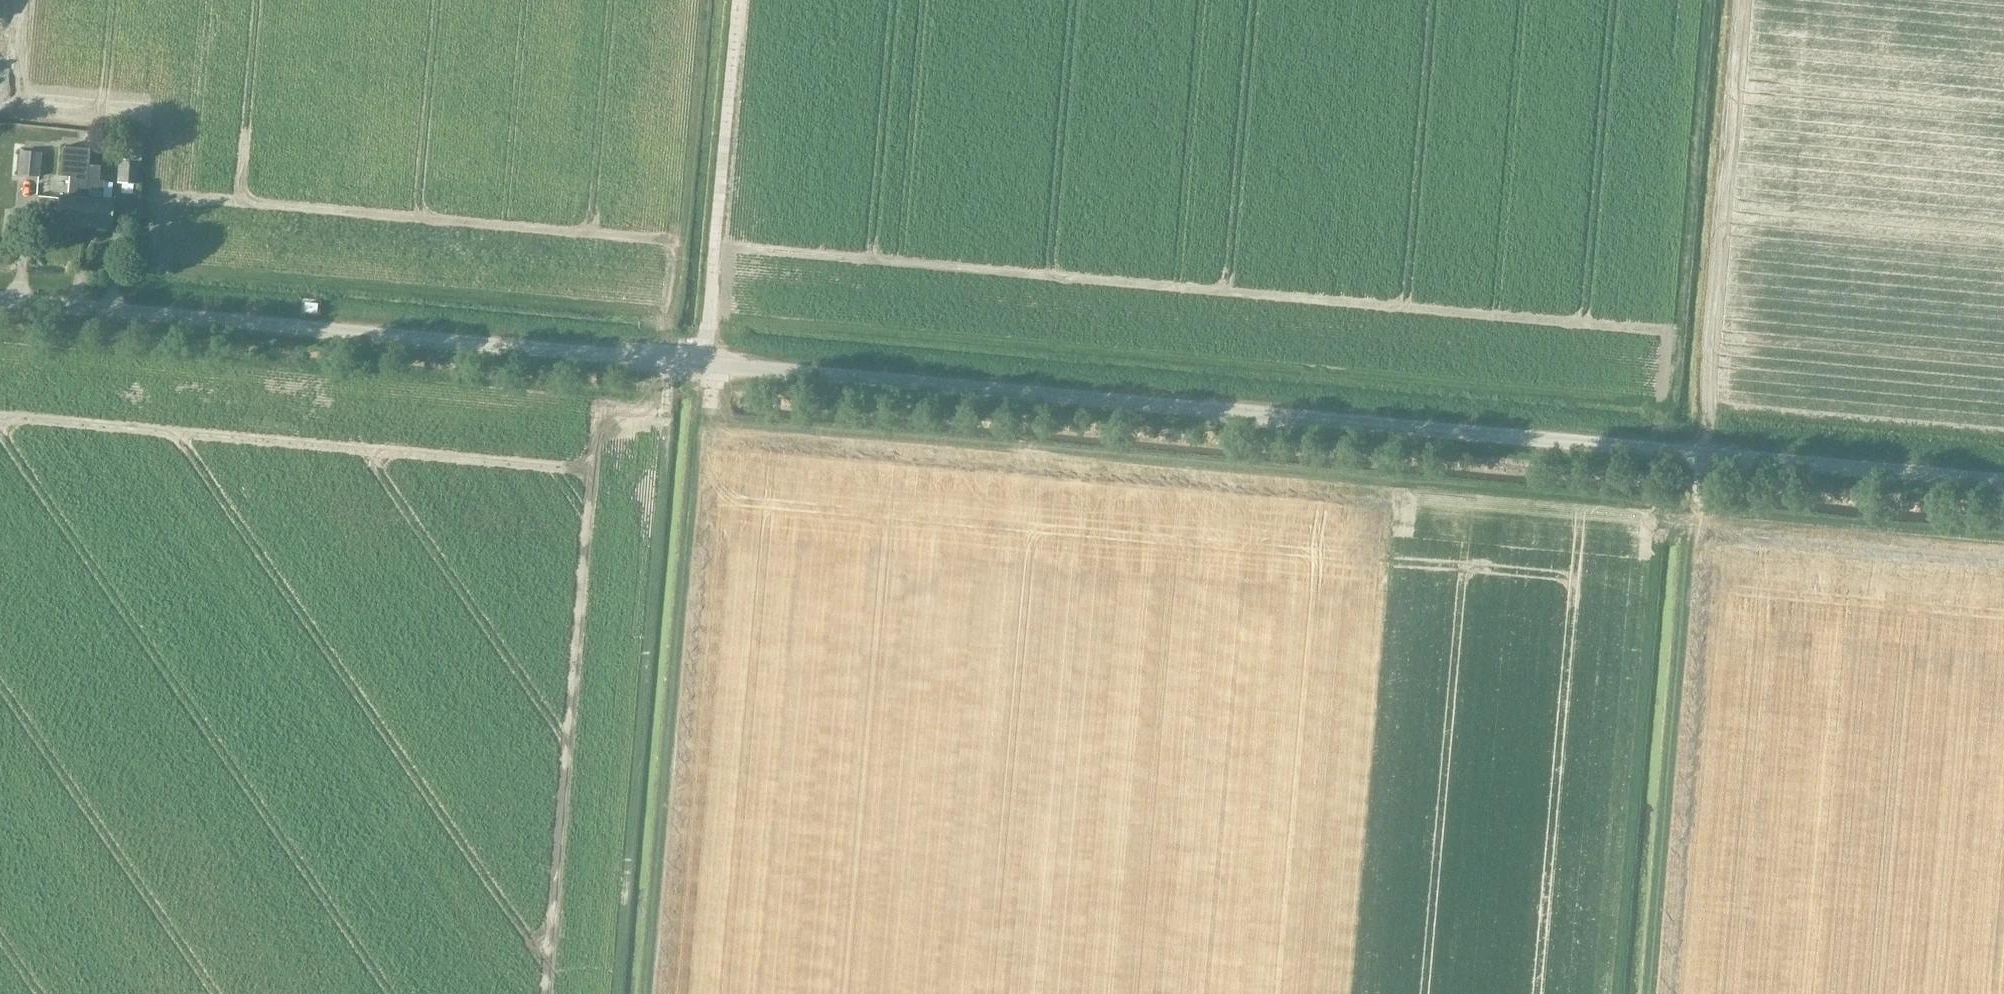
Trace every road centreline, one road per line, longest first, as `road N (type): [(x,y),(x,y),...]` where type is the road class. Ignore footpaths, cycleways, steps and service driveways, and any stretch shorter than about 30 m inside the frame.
road 1 (unclassified): [(2003,484),(0,300)]

